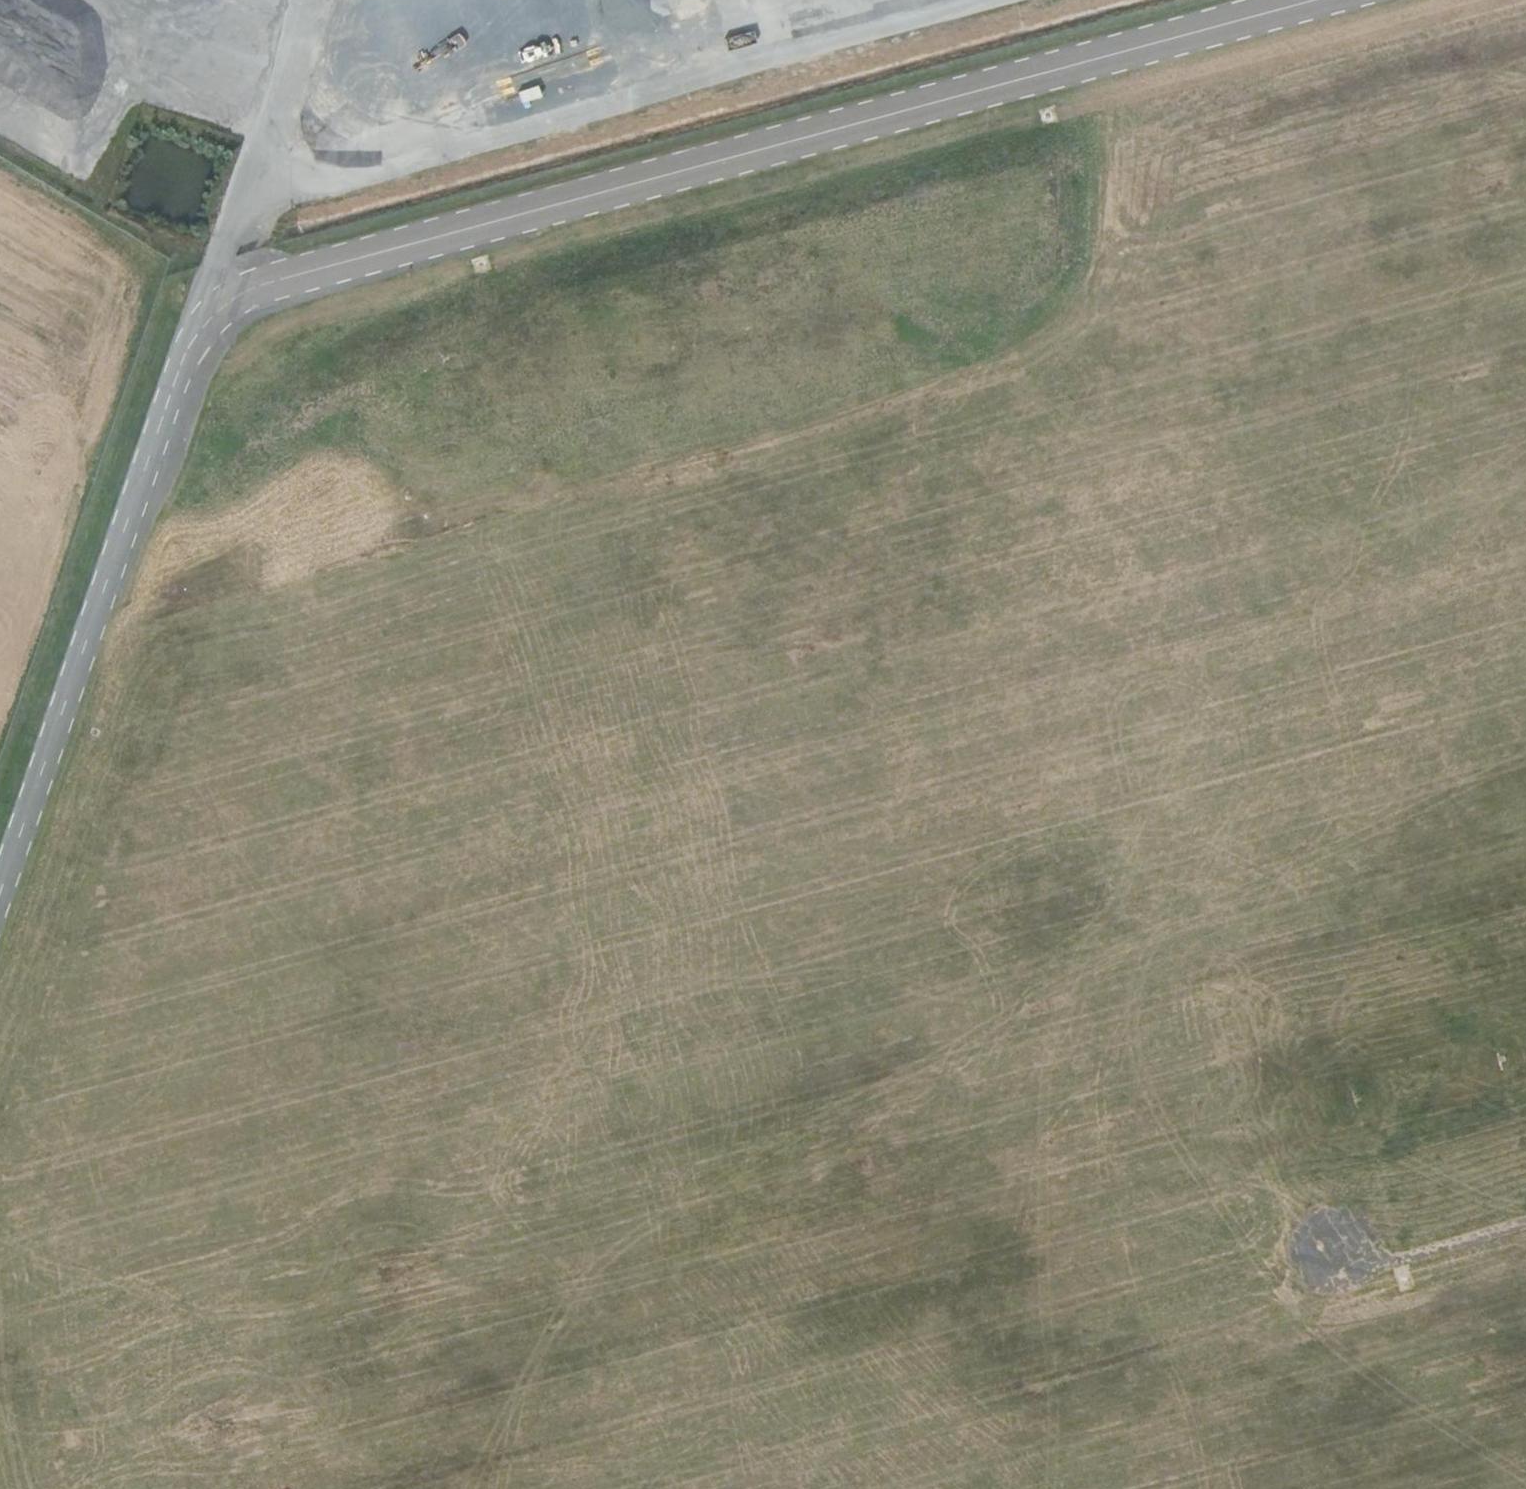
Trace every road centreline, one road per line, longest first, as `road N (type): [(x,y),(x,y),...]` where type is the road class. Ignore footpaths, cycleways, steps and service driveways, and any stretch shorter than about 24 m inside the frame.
road 1 (track): [(1368,1254),(1363,1233),(1346,1219),(1320,1222),(1306,1239),(1306,1257),(1318,1275),(1345,1279),(1363,1266)]
road 2 (track): [(1525,1224),(1393,1263),(1368,1254)]

